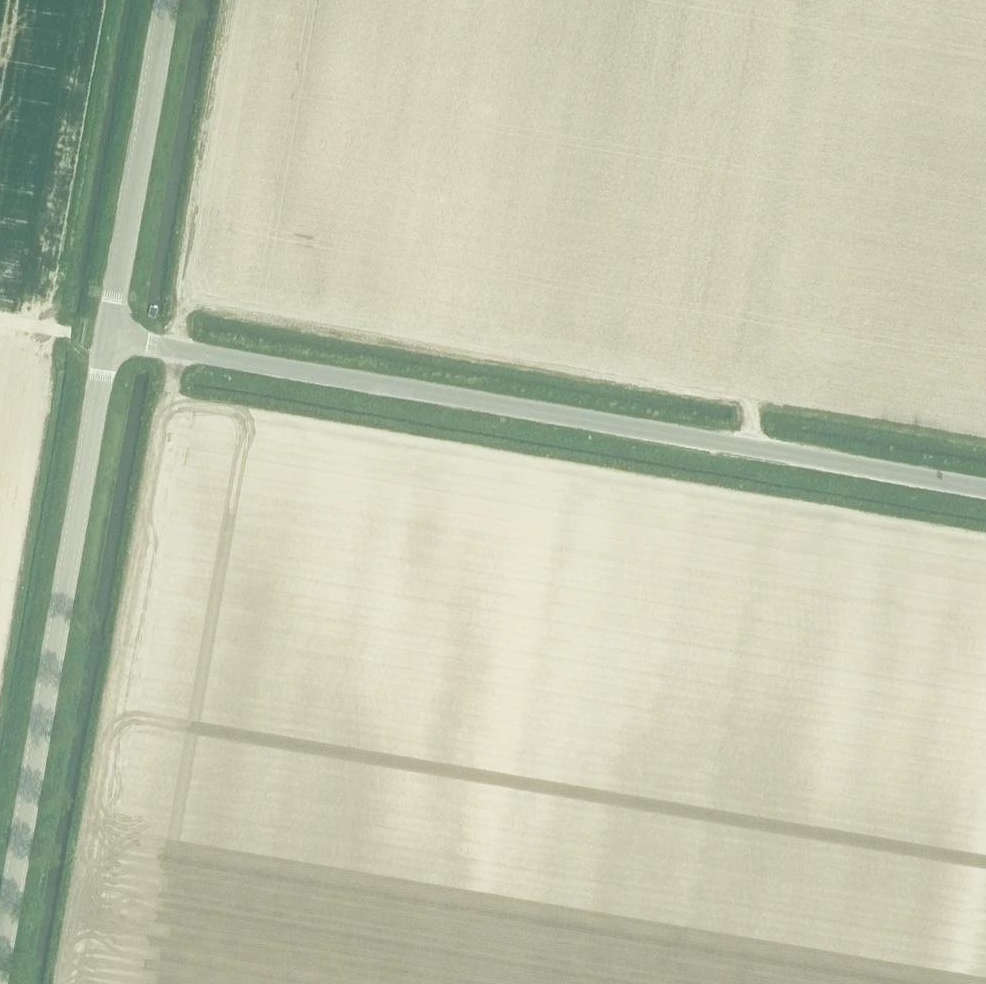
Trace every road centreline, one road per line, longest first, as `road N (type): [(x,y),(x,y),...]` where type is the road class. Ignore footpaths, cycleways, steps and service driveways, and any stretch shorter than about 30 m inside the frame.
road 1 (unclassified): [(985,492),(105,339)]
road 2 (unclassified): [(0,948),(105,339)]
road 3 (unclassified): [(105,339),(164,0)]

